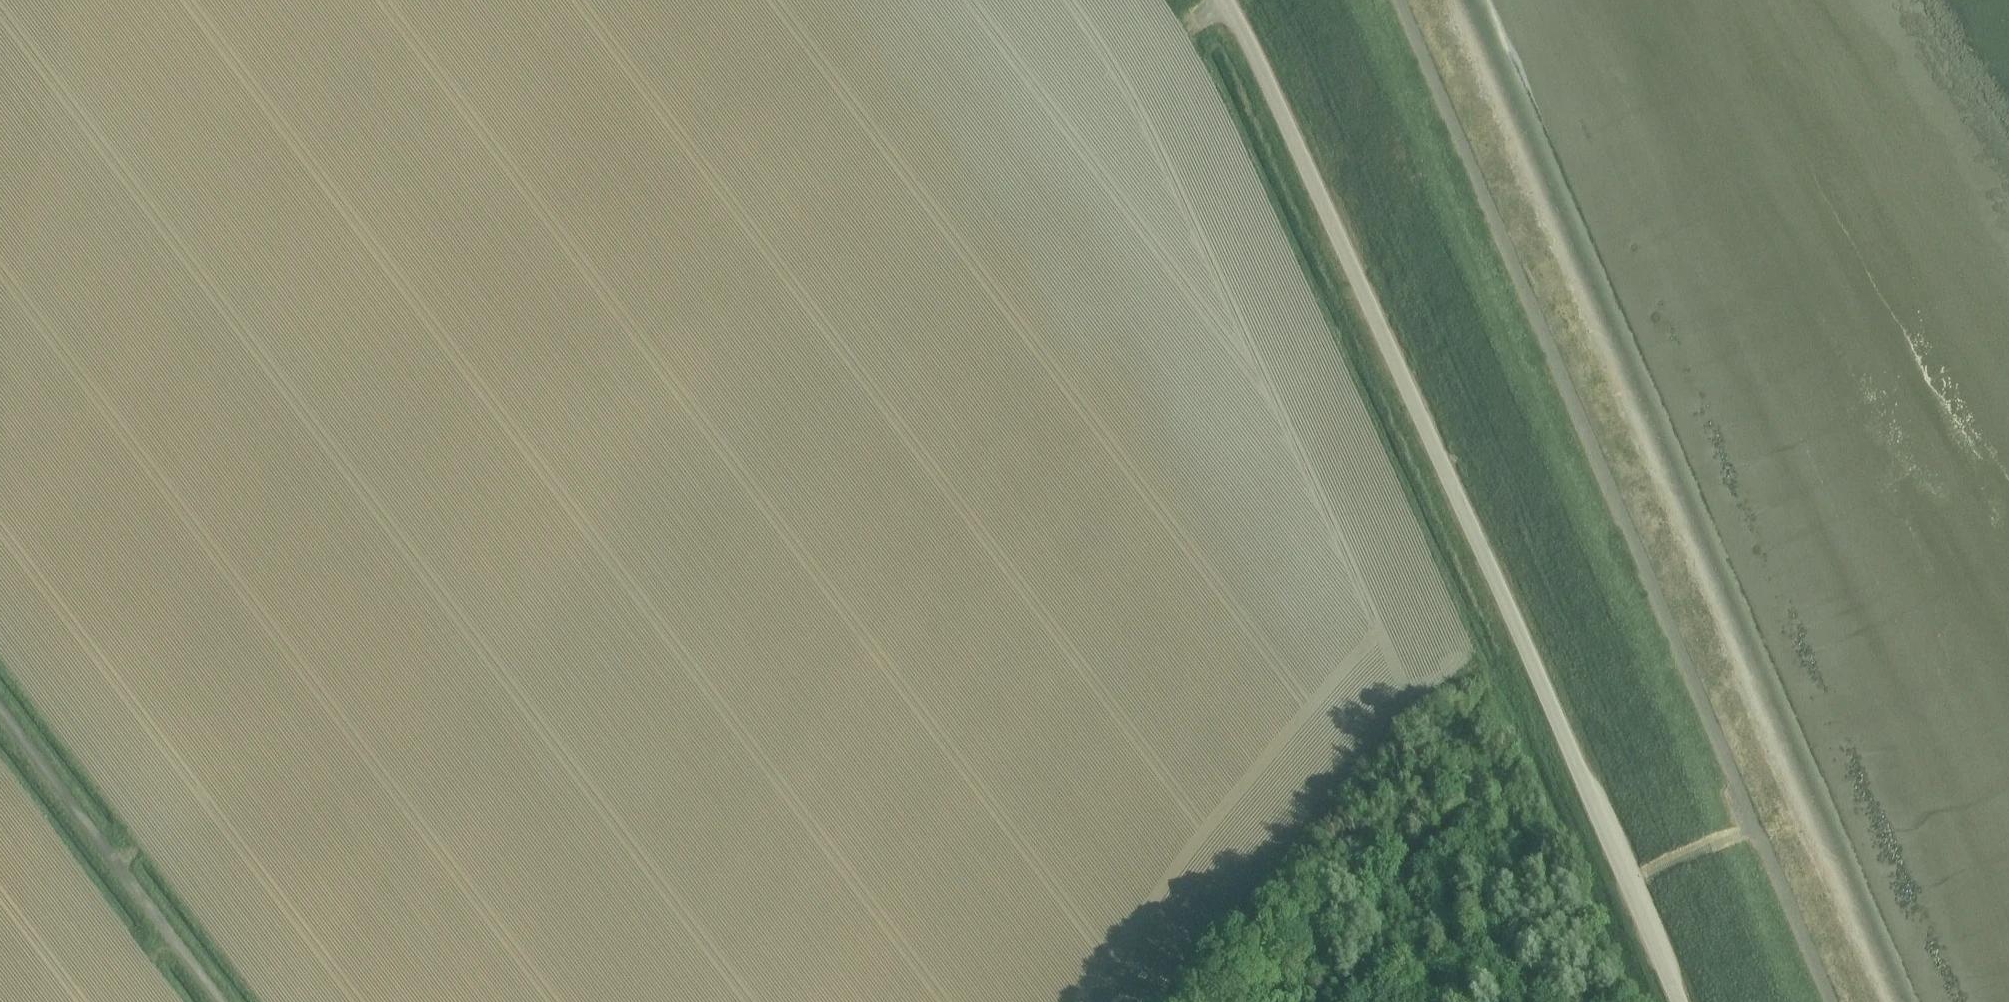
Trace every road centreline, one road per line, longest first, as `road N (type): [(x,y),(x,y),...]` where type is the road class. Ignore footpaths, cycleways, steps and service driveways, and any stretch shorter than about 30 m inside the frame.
road 1 (unclassified): [(1677,1001),(1226,0)]
road 2 (track): [(0,715),(218,1001)]

